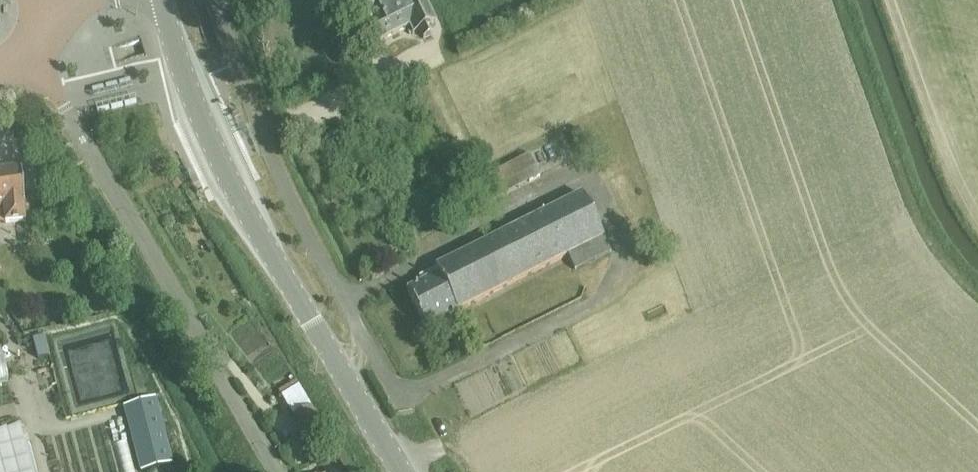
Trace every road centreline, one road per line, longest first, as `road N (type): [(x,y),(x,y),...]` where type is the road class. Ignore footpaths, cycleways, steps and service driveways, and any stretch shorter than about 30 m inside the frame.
road 1 (unclassified): [(277,471),(62,107),(19,62)]
road 2 (tertiary): [(340,368),(221,165),(162,0)]
road 3 (unclassified): [(218,0),(273,162),(370,350)]
road 4 (tertiary): [(400,471),(340,368)]

